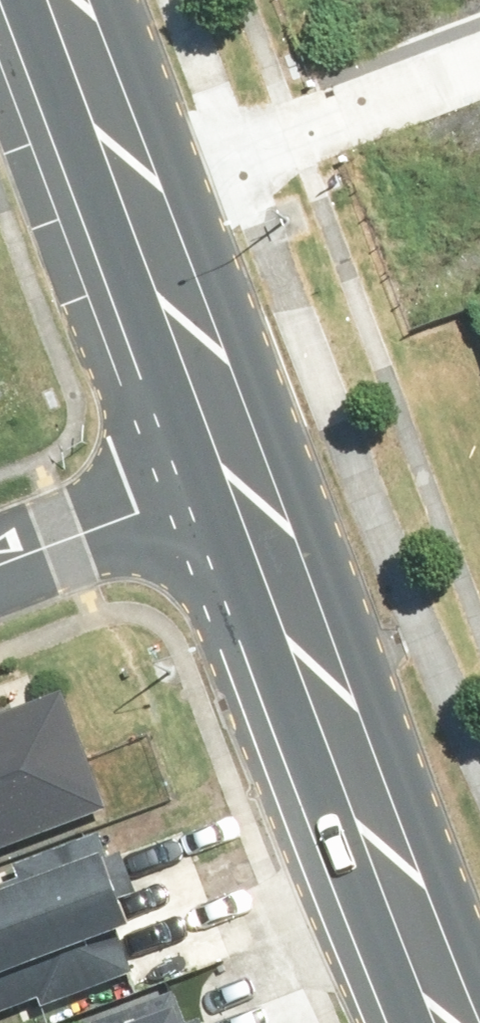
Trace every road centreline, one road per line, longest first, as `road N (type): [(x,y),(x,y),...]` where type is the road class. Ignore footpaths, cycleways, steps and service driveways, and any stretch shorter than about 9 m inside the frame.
road 1 (secondary): [(467,1022),(245,481)]
road 2 (residential): [(134,185),(479,52)]
road 3 (secondary): [(245,481),(134,185)]
road 4 (residential): [(0,563),(245,481)]
road 5 (secondary): [(134,185),(66,0)]

